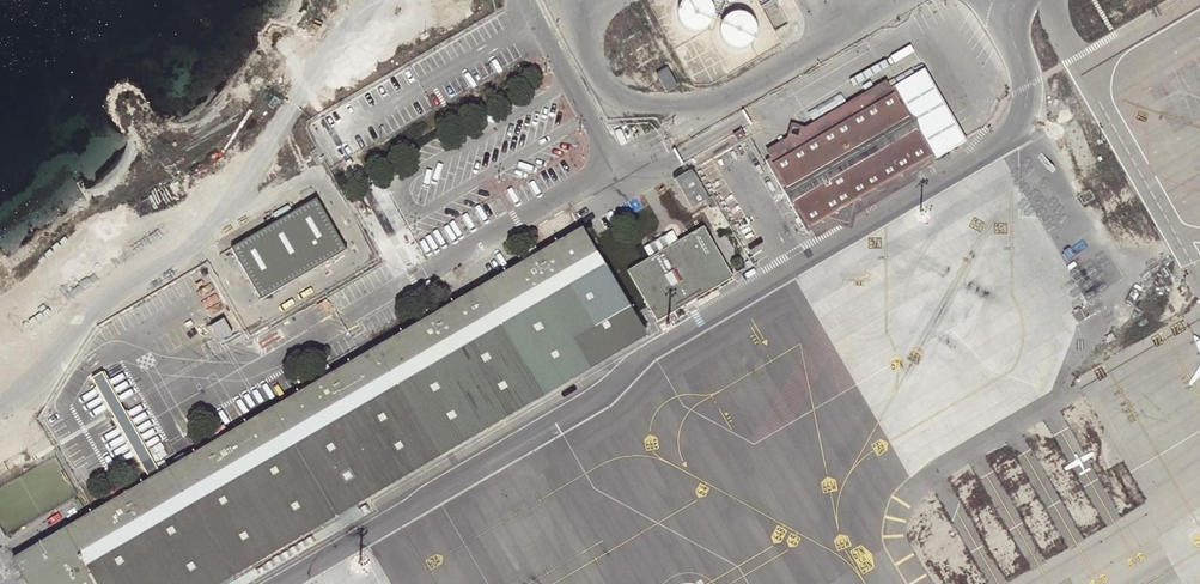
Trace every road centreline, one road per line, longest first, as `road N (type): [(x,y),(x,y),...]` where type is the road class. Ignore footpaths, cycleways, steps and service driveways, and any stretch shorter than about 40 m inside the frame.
road 1 (unclassified): [(425,274),(601,170),(601,142),(526,0)]

